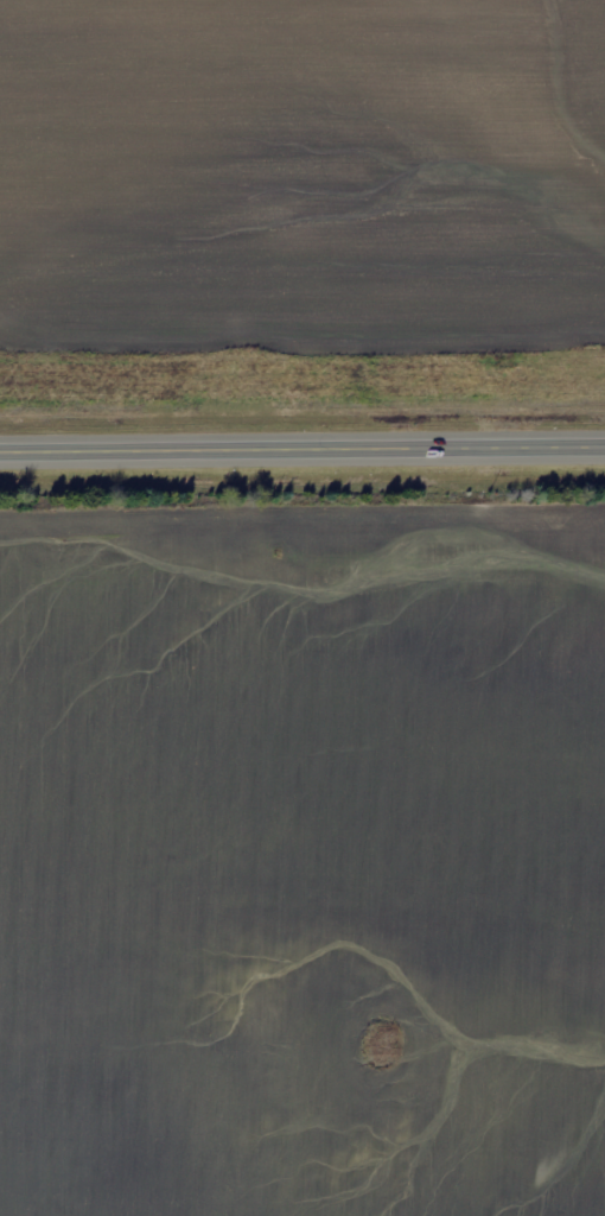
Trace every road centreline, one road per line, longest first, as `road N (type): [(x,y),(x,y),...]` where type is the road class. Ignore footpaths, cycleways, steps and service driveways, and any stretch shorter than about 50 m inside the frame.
road 1 (trunk): [(0,448),(604,442)]

